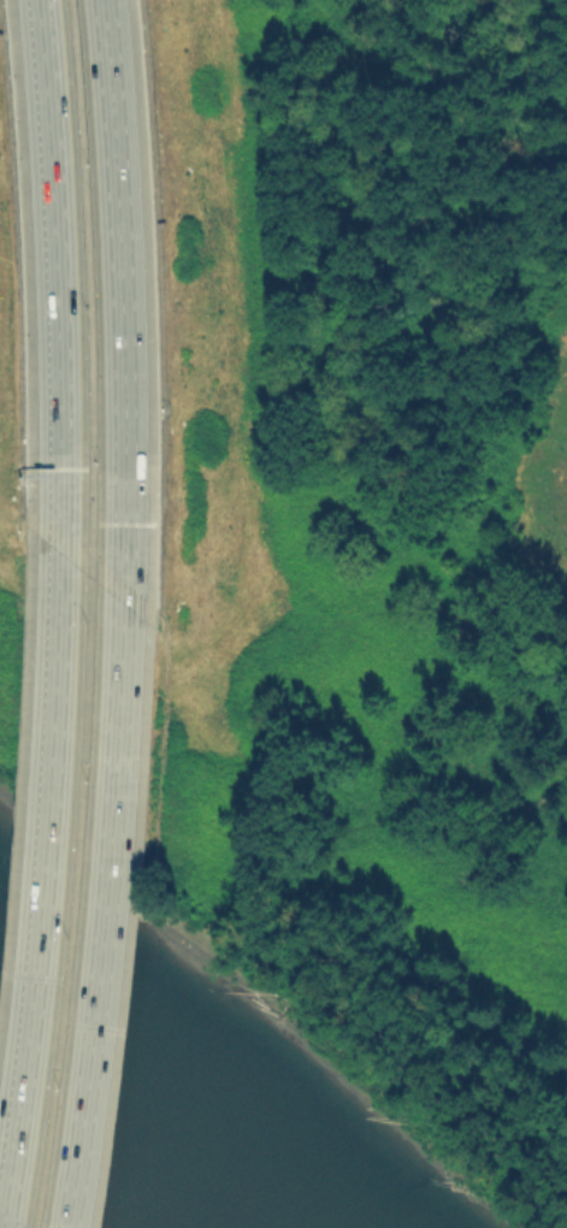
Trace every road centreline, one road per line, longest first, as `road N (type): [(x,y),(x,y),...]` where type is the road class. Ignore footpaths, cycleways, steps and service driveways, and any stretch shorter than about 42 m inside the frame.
road 1 (motorway): [(67,560),(55,840),(12,1227)]
road 2 (motorway): [(56,1227),(95,905),(111,594)]
road 3 (motorway): [(111,594),(110,265),(92,0)]
road 4 (motorway): [(46,0),(65,272),(67,560)]

